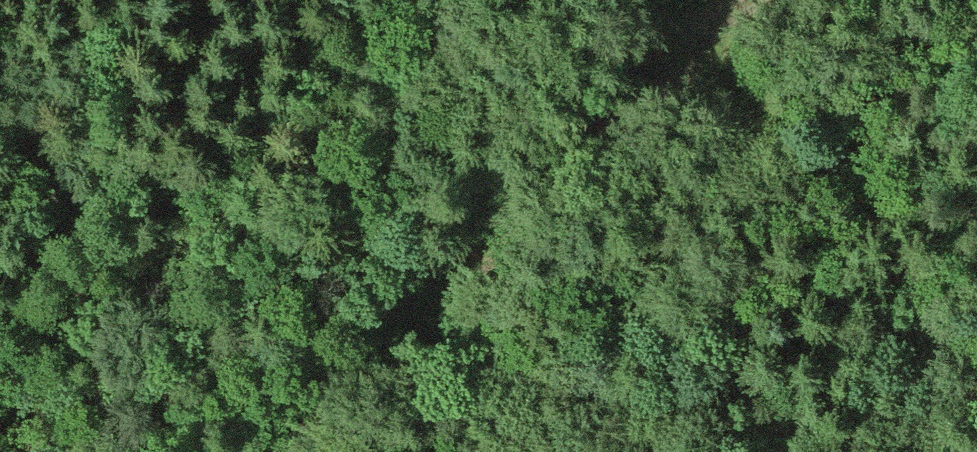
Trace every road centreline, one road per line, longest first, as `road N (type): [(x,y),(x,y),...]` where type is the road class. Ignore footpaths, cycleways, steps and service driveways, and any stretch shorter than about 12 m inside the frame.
road 1 (track): [(749,0),(493,204),(244,451)]
road 2 (track): [(493,204),(485,85),(443,0)]

